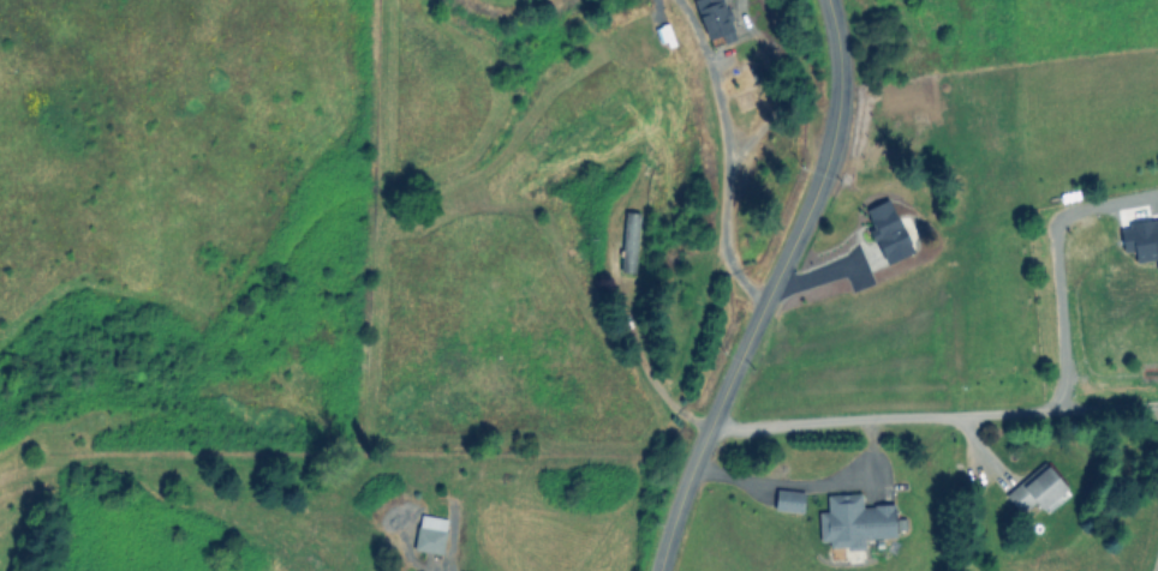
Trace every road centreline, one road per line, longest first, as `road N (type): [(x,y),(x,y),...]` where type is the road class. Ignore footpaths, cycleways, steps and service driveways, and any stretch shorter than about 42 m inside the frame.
road 1 (tertiary): [(826,0),(841,86),(830,146),(709,428),(659,570)]
road 2 (residential): [(709,428),(1104,411),(1157,401)]

